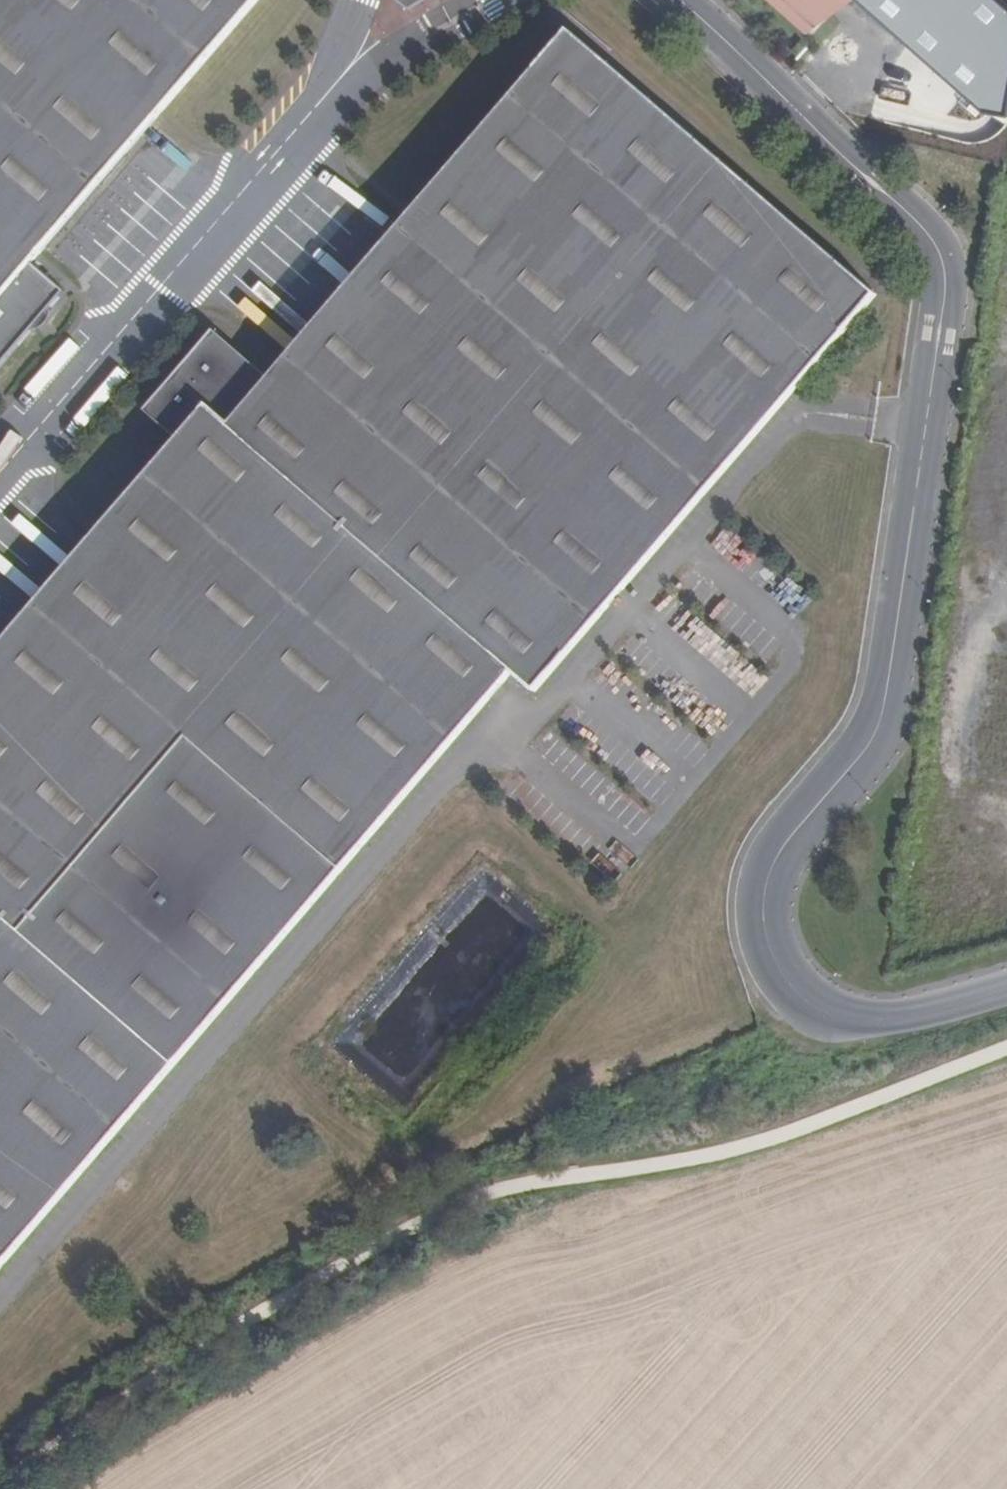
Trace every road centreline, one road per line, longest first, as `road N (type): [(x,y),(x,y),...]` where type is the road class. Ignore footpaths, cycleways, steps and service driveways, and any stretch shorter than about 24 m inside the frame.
road 1 (unclassified): [(1006,990),(920,1018),(850,1021),(814,1003),(776,966),(763,927),(765,888),(784,844),(862,753),(883,714),(947,276),(933,239),(677,0)]

